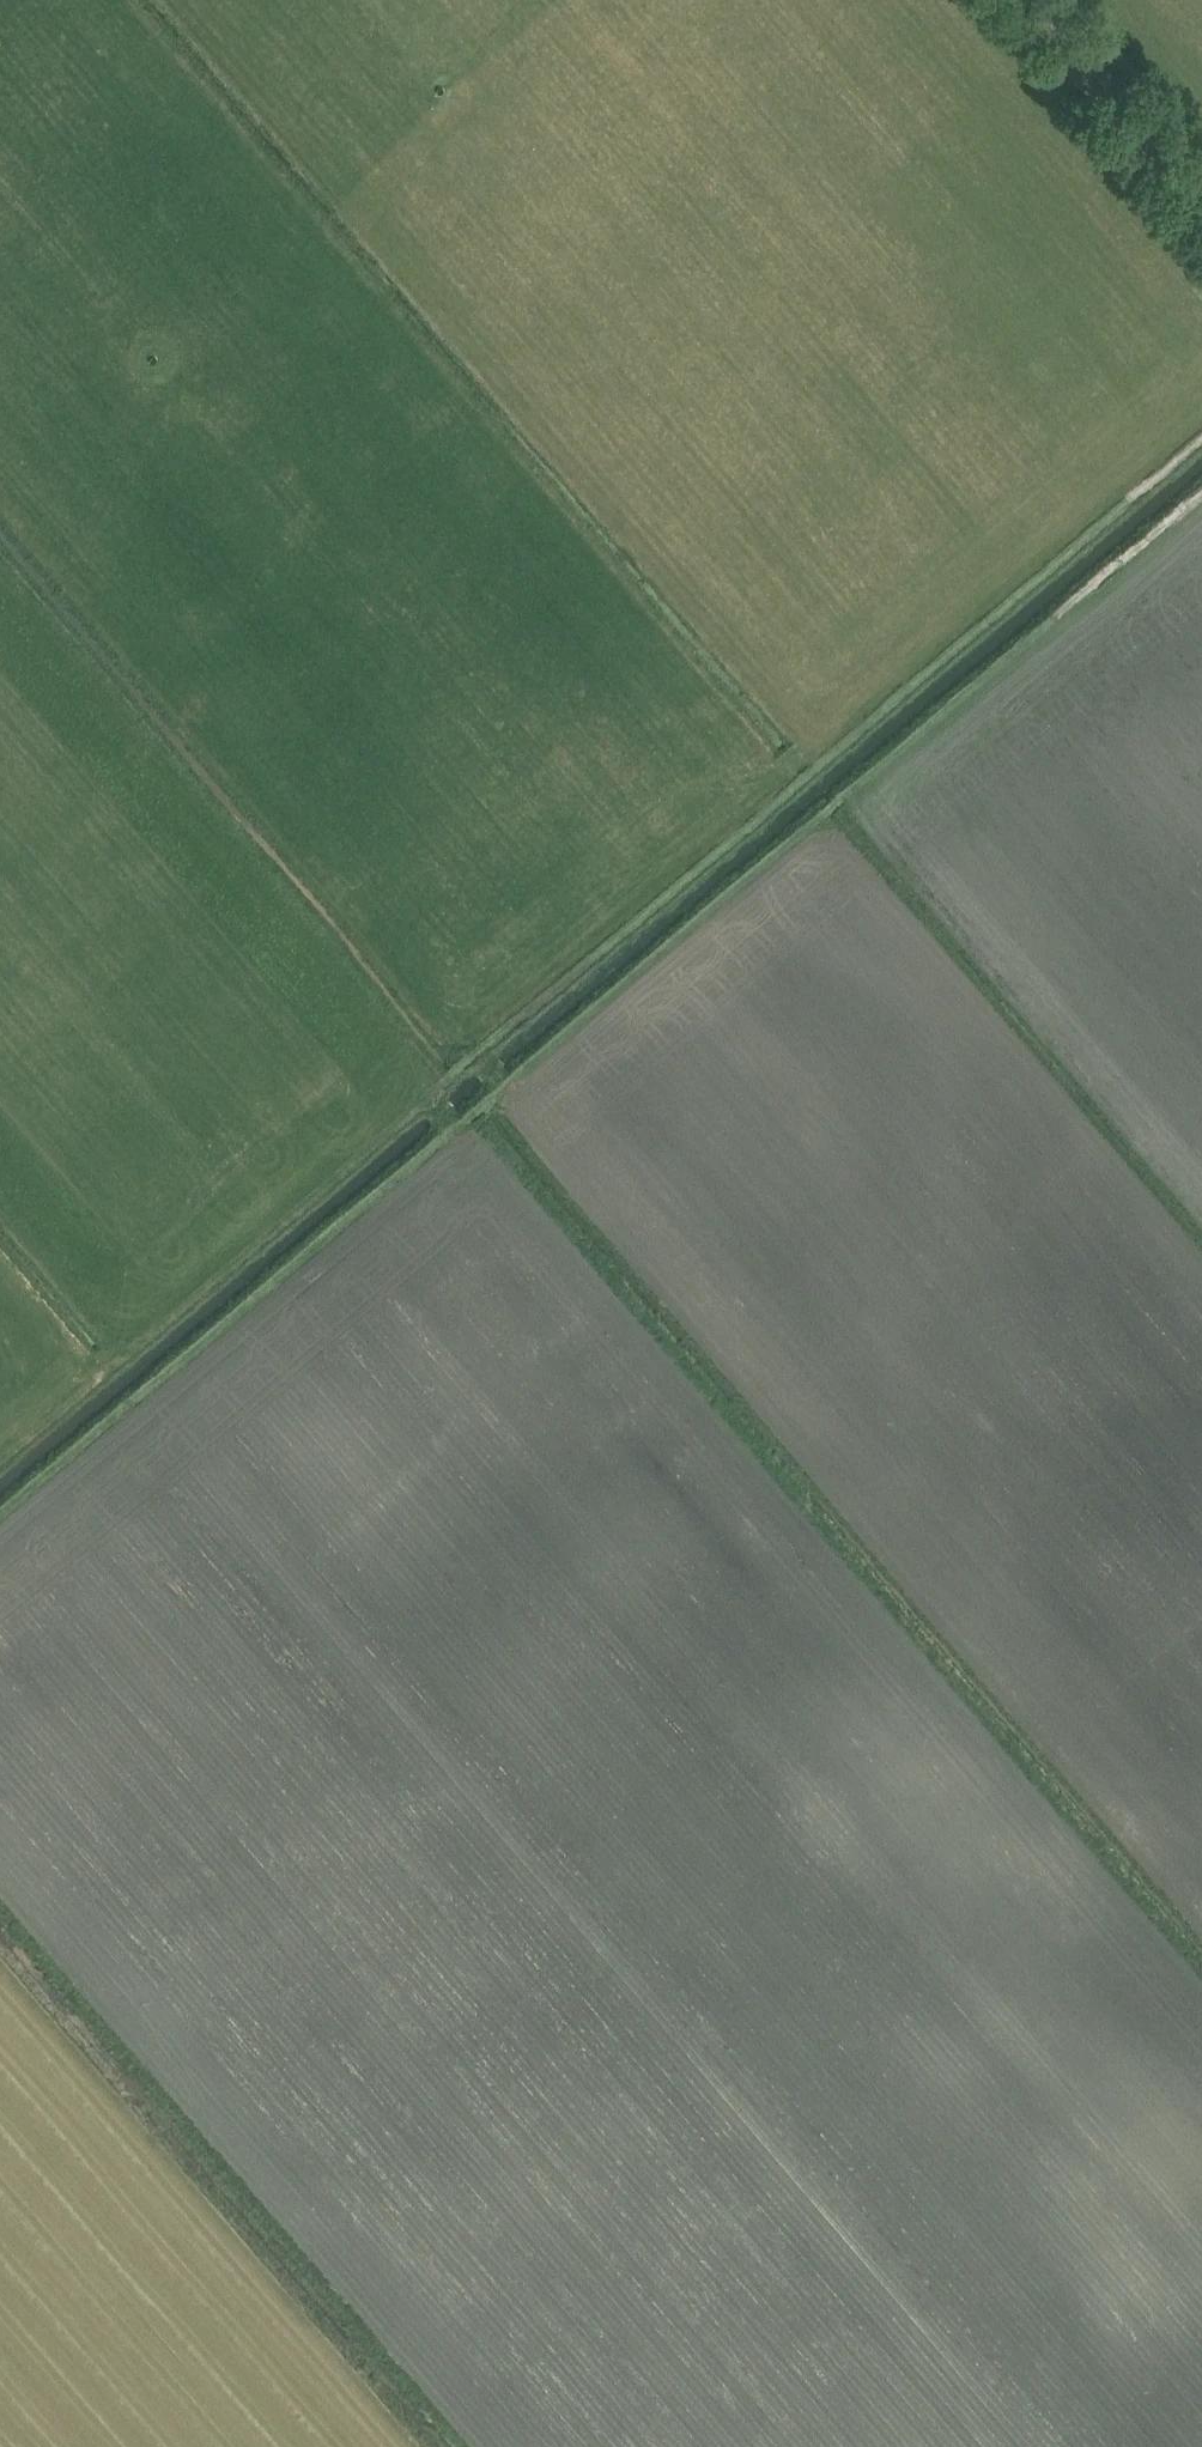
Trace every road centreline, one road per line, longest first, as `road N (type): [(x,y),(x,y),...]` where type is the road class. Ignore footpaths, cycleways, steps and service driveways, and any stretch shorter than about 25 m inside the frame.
road 1 (unclassified): [(1201,191),(1040,0)]

